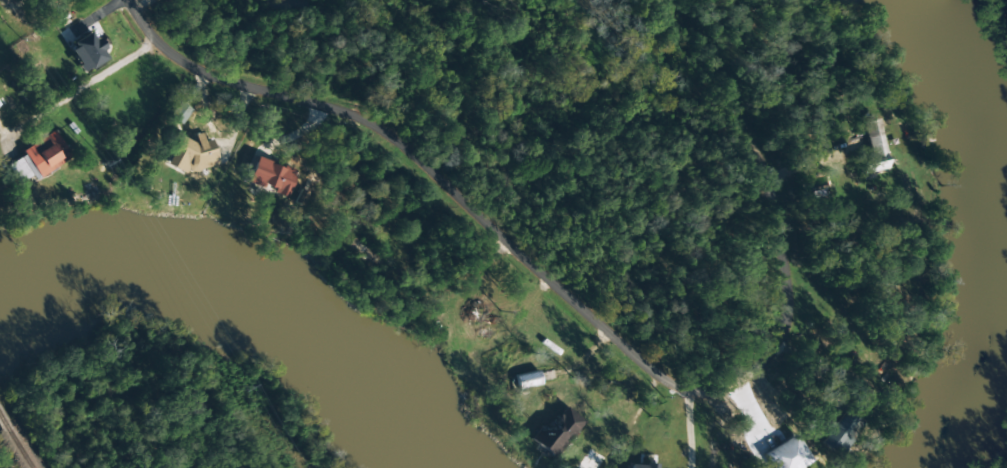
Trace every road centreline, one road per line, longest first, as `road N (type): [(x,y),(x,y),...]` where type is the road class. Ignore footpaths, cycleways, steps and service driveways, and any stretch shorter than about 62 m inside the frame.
road 1 (residential): [(131,0),(157,41),(211,80),(367,111),(391,123),(663,362)]
road 2 (residential): [(663,362),(712,386),(758,366),(795,322),(780,168),(756,101),(699,0)]

